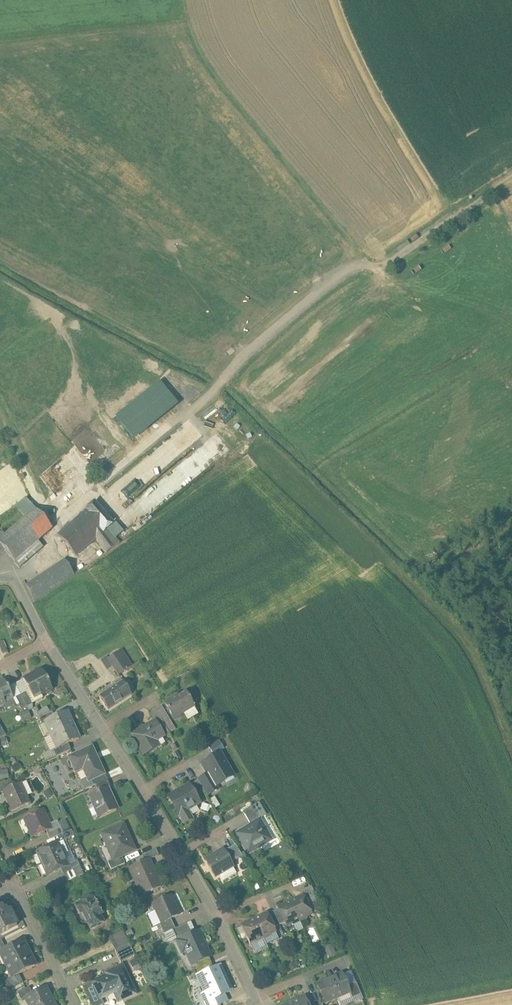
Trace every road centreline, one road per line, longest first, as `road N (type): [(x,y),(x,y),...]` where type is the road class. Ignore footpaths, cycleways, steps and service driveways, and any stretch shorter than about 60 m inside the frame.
road 1 (residential): [(142,787),(48,639)]
road 2 (residential): [(77,1004),(21,897),(0,891)]

